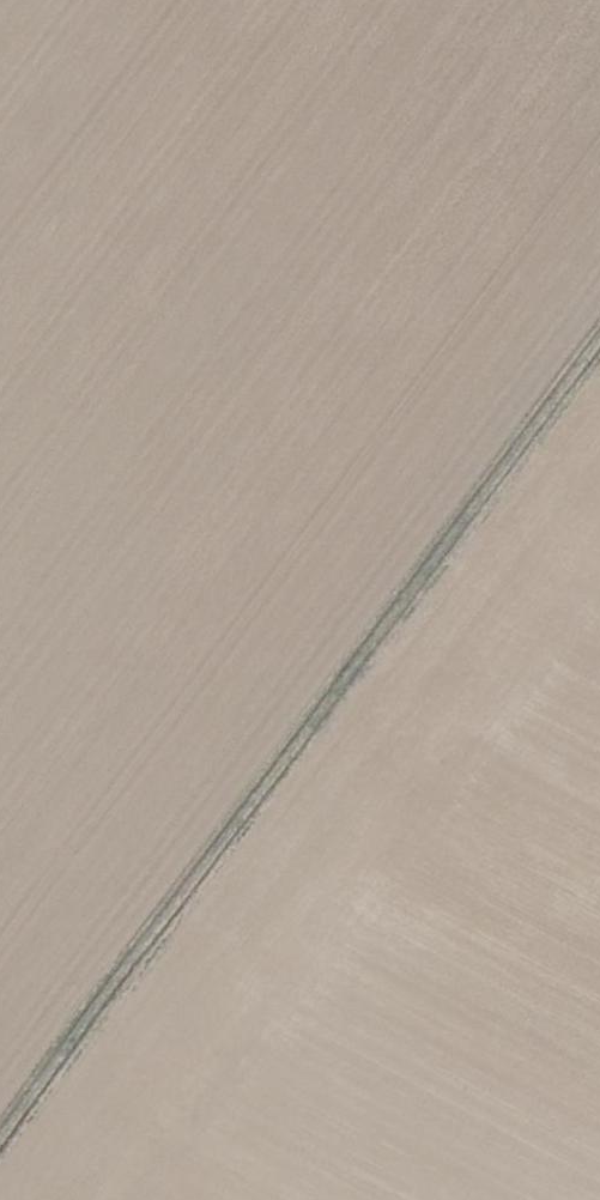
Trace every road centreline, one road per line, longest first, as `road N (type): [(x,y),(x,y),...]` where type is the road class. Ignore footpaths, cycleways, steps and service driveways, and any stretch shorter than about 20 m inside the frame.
road 1 (track): [(599,336),(0,1141)]

